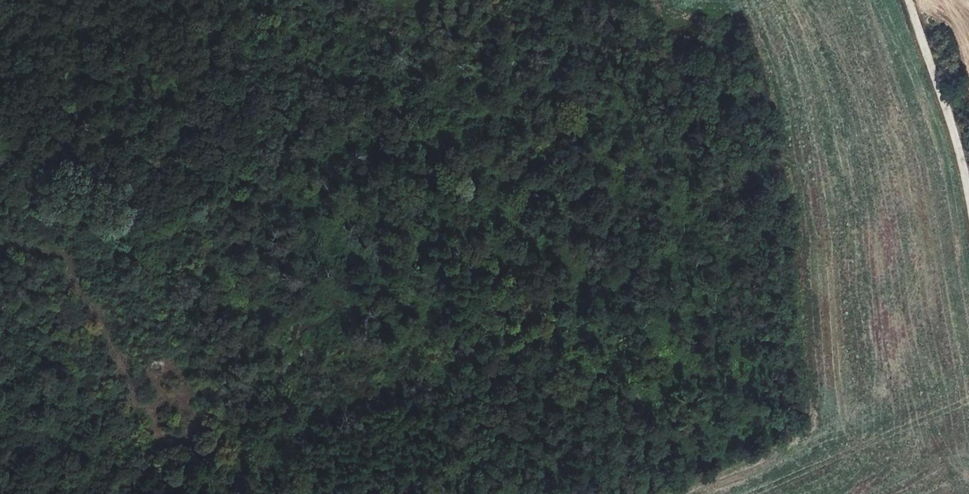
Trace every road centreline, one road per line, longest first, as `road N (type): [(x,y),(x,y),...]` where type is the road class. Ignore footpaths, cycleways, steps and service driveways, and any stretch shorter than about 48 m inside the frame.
road 1 (track): [(968,176),(912,0)]

